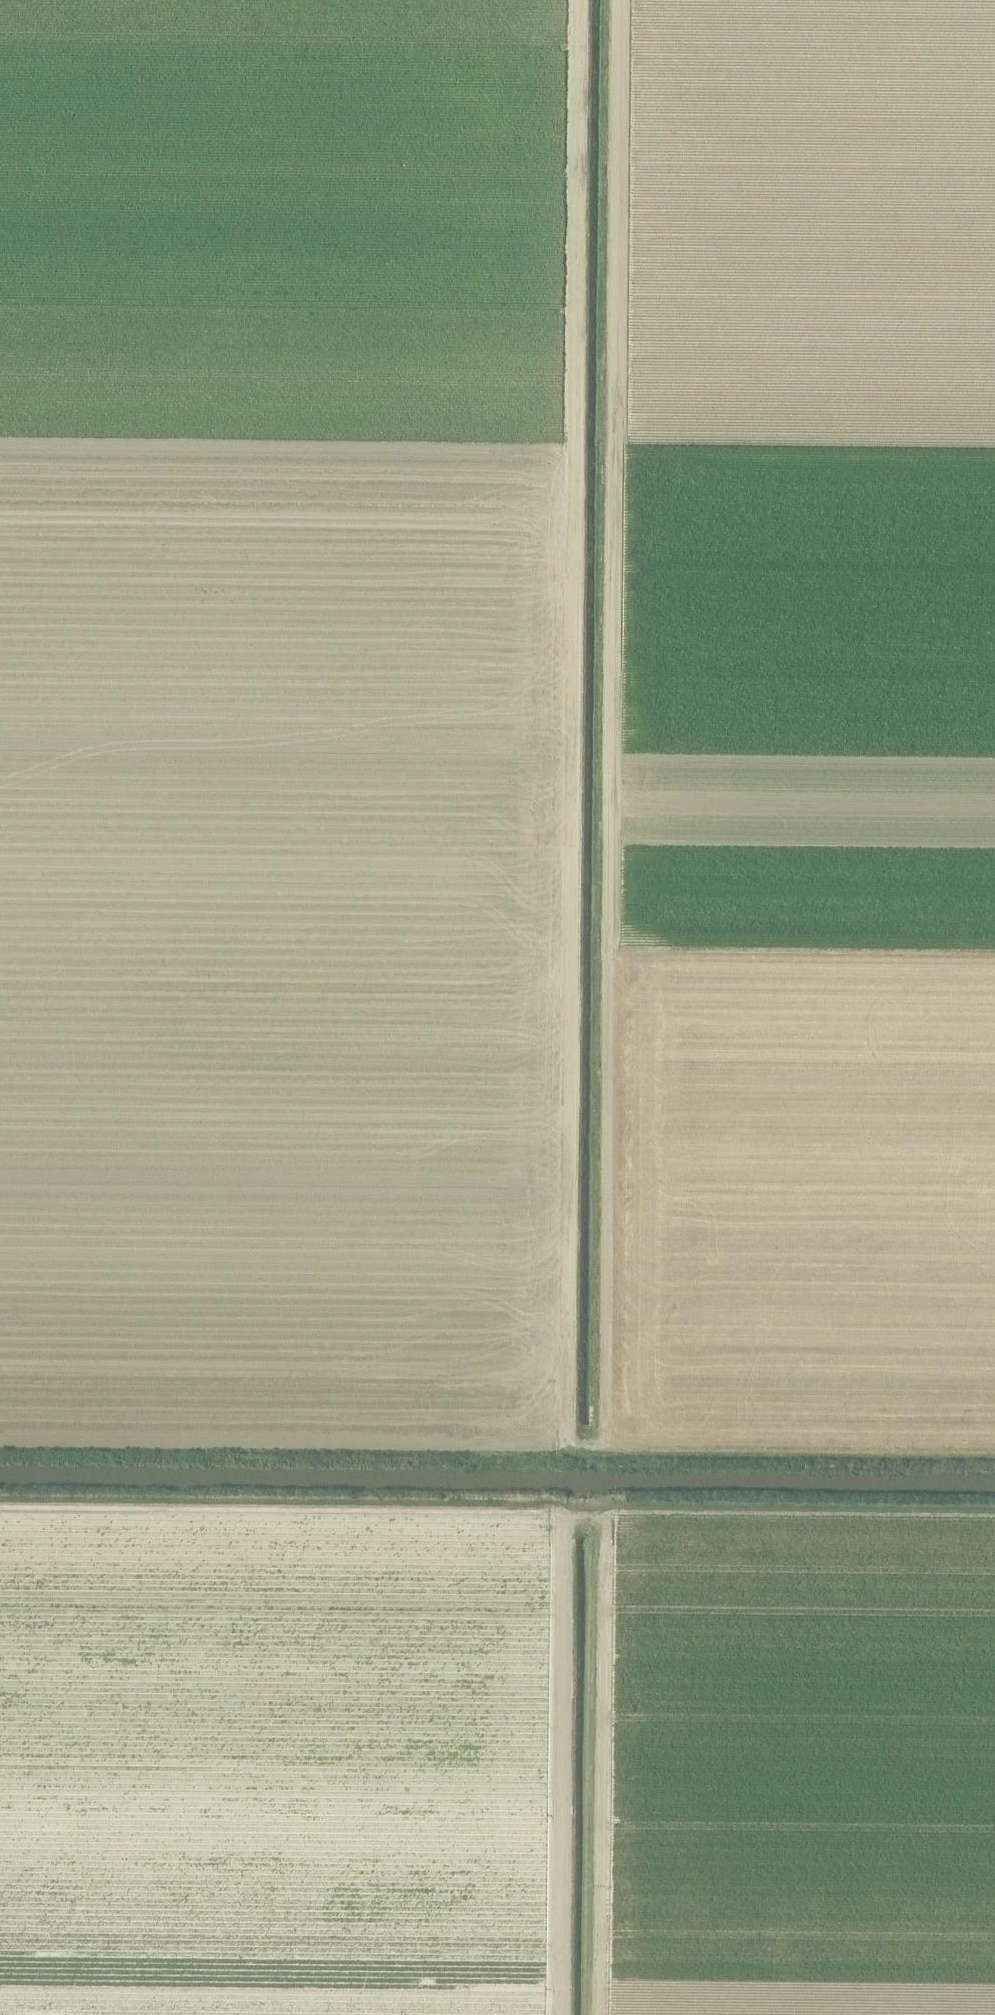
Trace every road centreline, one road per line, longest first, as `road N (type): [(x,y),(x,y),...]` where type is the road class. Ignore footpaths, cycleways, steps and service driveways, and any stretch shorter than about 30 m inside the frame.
road 1 (track): [(564,2014),(567,1529),(577,1519),(598,1519),(597,2014)]

